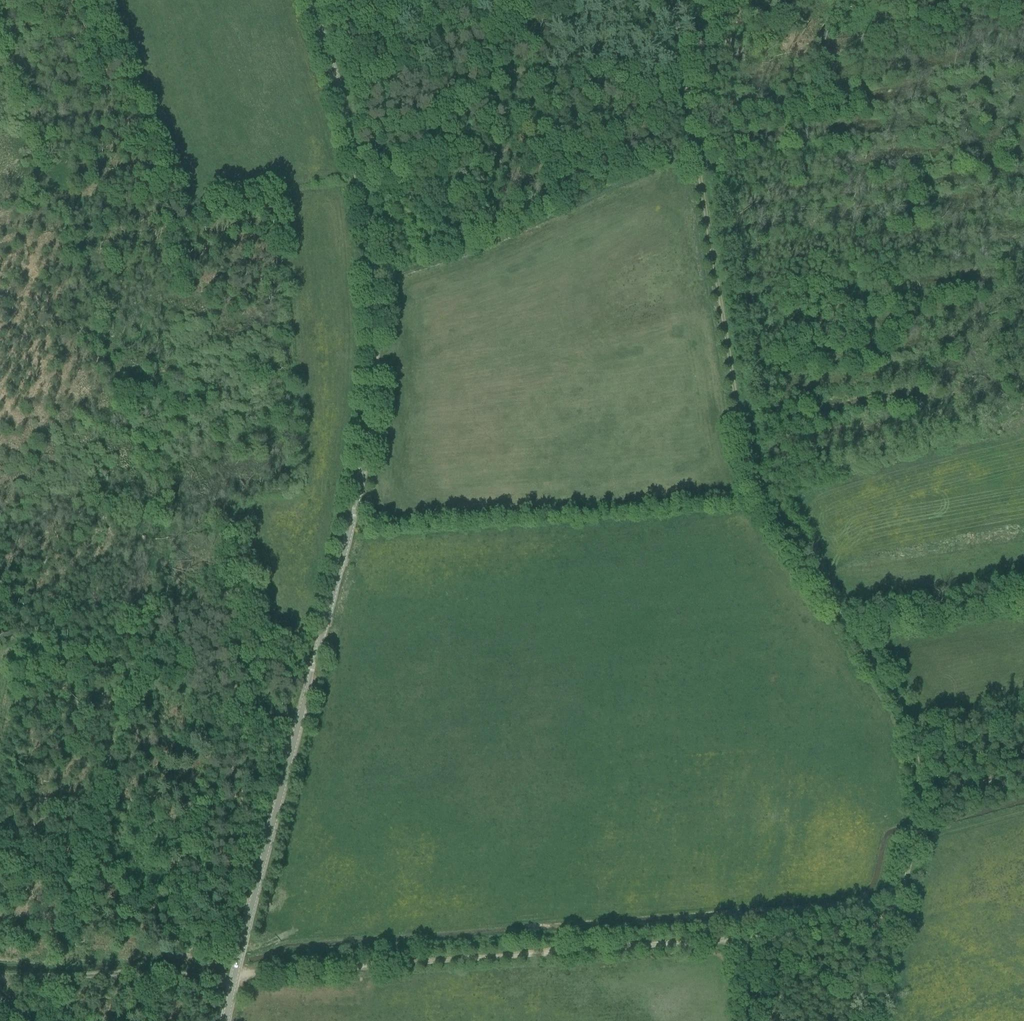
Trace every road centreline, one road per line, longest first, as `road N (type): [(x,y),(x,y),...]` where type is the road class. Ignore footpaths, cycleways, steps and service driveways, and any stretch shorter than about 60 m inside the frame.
road 1 (tertiary): [(221,1020),(355,512),(370,412),(375,338),(361,183),(311,0)]
road 2 (track): [(910,828),(917,758),(910,711),(864,635),(767,507),(750,464),(672,0)]
road 3 (track): [(235,970),(852,929),(884,914),(894,897),(910,828)]
road 4 (track): [(685,86),(435,67),(339,98)]
road 5 (track): [(232,979),(0,979)]

